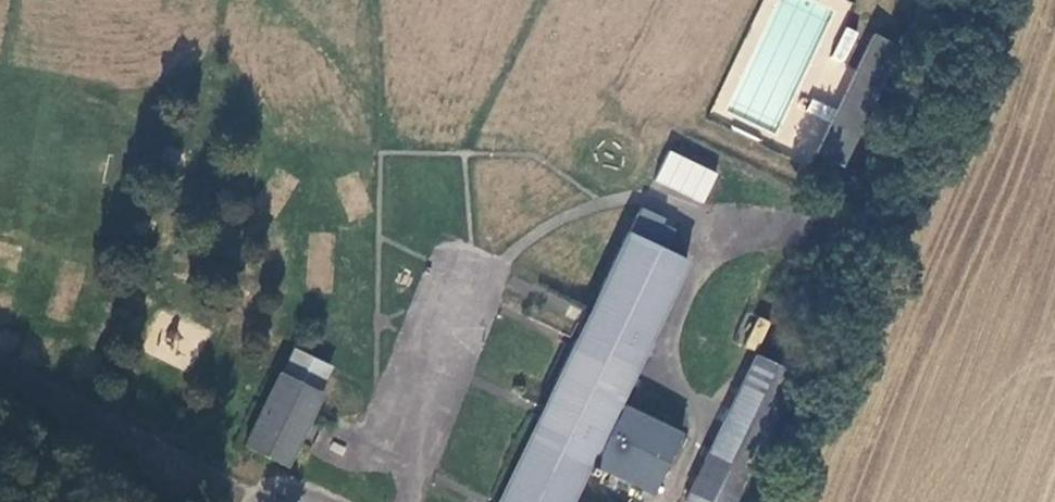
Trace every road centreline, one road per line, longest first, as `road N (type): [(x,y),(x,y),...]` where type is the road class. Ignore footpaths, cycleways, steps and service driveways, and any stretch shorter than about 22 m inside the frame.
road 1 (unclassified): [(0,400),(144,501)]

